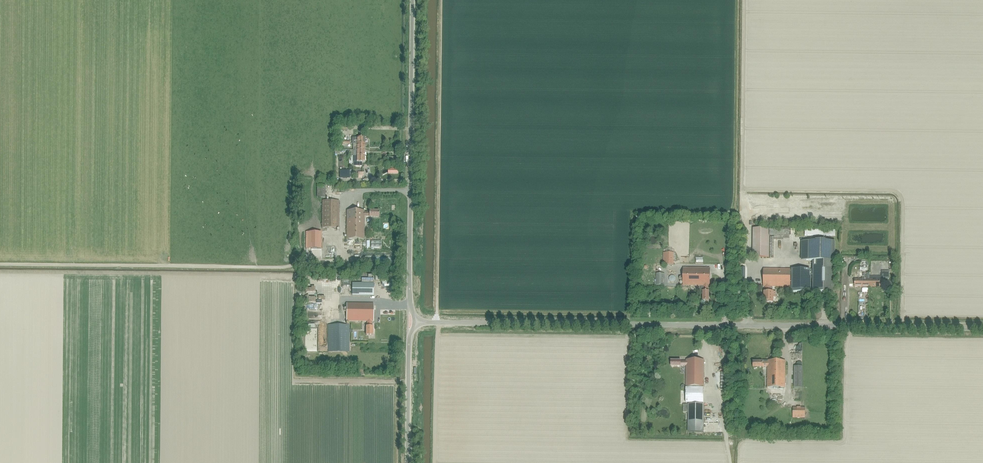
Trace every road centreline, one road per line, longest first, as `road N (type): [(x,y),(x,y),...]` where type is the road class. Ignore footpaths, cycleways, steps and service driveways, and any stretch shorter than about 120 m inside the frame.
road 1 (unclassified): [(415,322),(982,328)]
road 2 (unclassified): [(415,322),(412,0)]
road 3 (unclassified): [(408,462),(415,322)]

